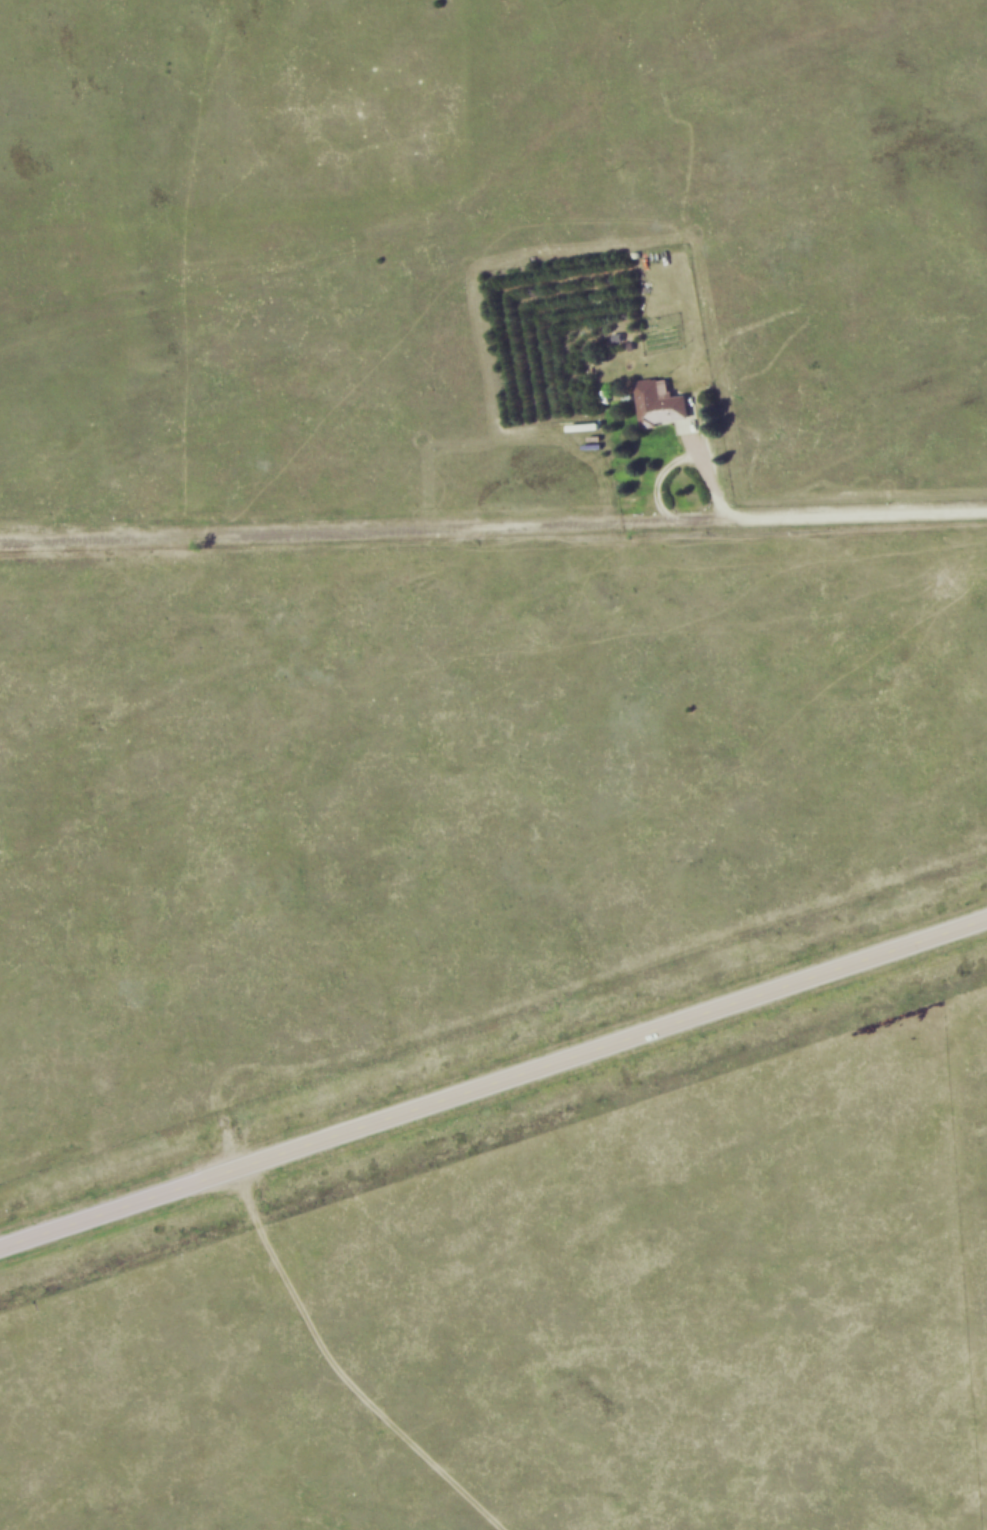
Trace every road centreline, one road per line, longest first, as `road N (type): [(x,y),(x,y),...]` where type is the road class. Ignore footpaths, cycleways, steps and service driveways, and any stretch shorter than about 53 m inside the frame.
road 1 (secondary): [(986,925),(0,1253)]

